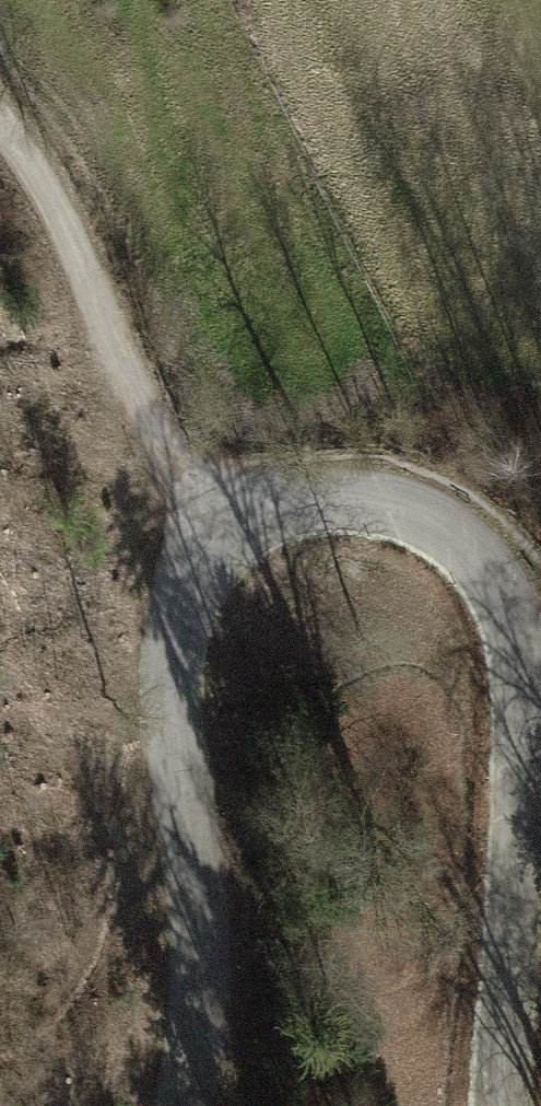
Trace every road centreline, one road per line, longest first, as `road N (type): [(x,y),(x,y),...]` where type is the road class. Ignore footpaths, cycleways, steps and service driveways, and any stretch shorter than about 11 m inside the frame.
road 1 (tertiary): [(501,1105),(523,795),(510,632),(469,548),(399,494),(291,497),(206,536),(179,587),(164,688),(208,956),(186,1105)]
road 2 (track): [(206,536),(142,432),(67,225),(0,124)]

